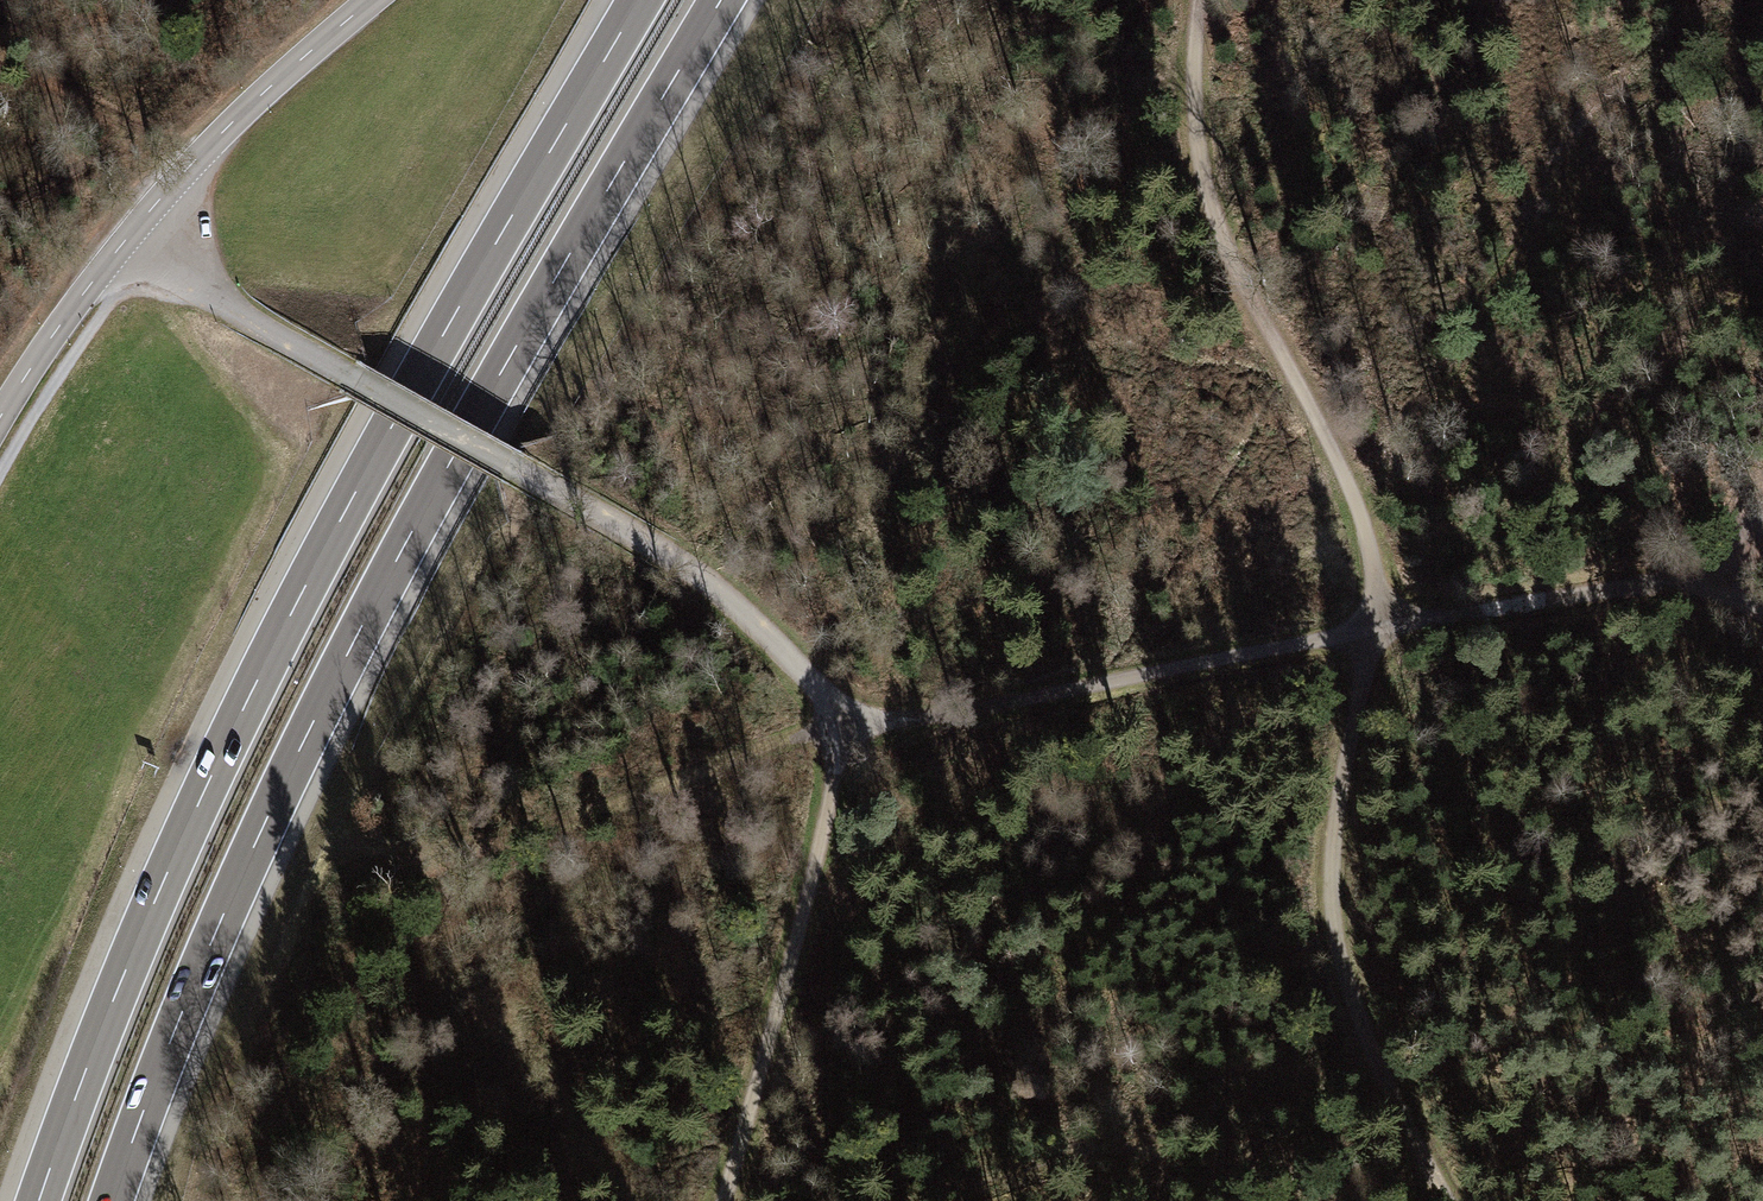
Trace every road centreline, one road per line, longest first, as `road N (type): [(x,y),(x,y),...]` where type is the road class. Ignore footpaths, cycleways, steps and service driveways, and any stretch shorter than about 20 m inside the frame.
road 1 (motorway): [(112,1200),(214,939),(364,623),(490,391),(722,0)]
road 2 (motorway): [(640,0),(429,360),(247,699),(111,1004),(39,1200)]
road 3 (track): [(123,244),(663,551),(757,627),(848,731)]
road 4 (track): [(838,716),(467,850),(447,867),(447,901),(627,1200)]
road 5 (track): [(1374,629),(1371,551),(1358,506),(1218,226),(1203,176),(1195,109),(1200,0)]
road 6 (tertiary): [(372,0),(271,86),(160,199),(76,303),(0,418)]
road 7 (track): [(848,731),(1374,629)]
road 8 (track): [(848,731),(724,1200)]
road 9 (track): [(1375,1064),(1351,1002),(1331,897),(1337,796),(1374,629)]
road 10 (track): [(1374,629),(1671,578),(1725,554),(1762,515)]
road 11 (track): [(0,205),(148,130),(201,154)]
road 12 (track): [(148,130),(0,57)]
road 13 (track): [(1447,1200),(1375,1064)]

